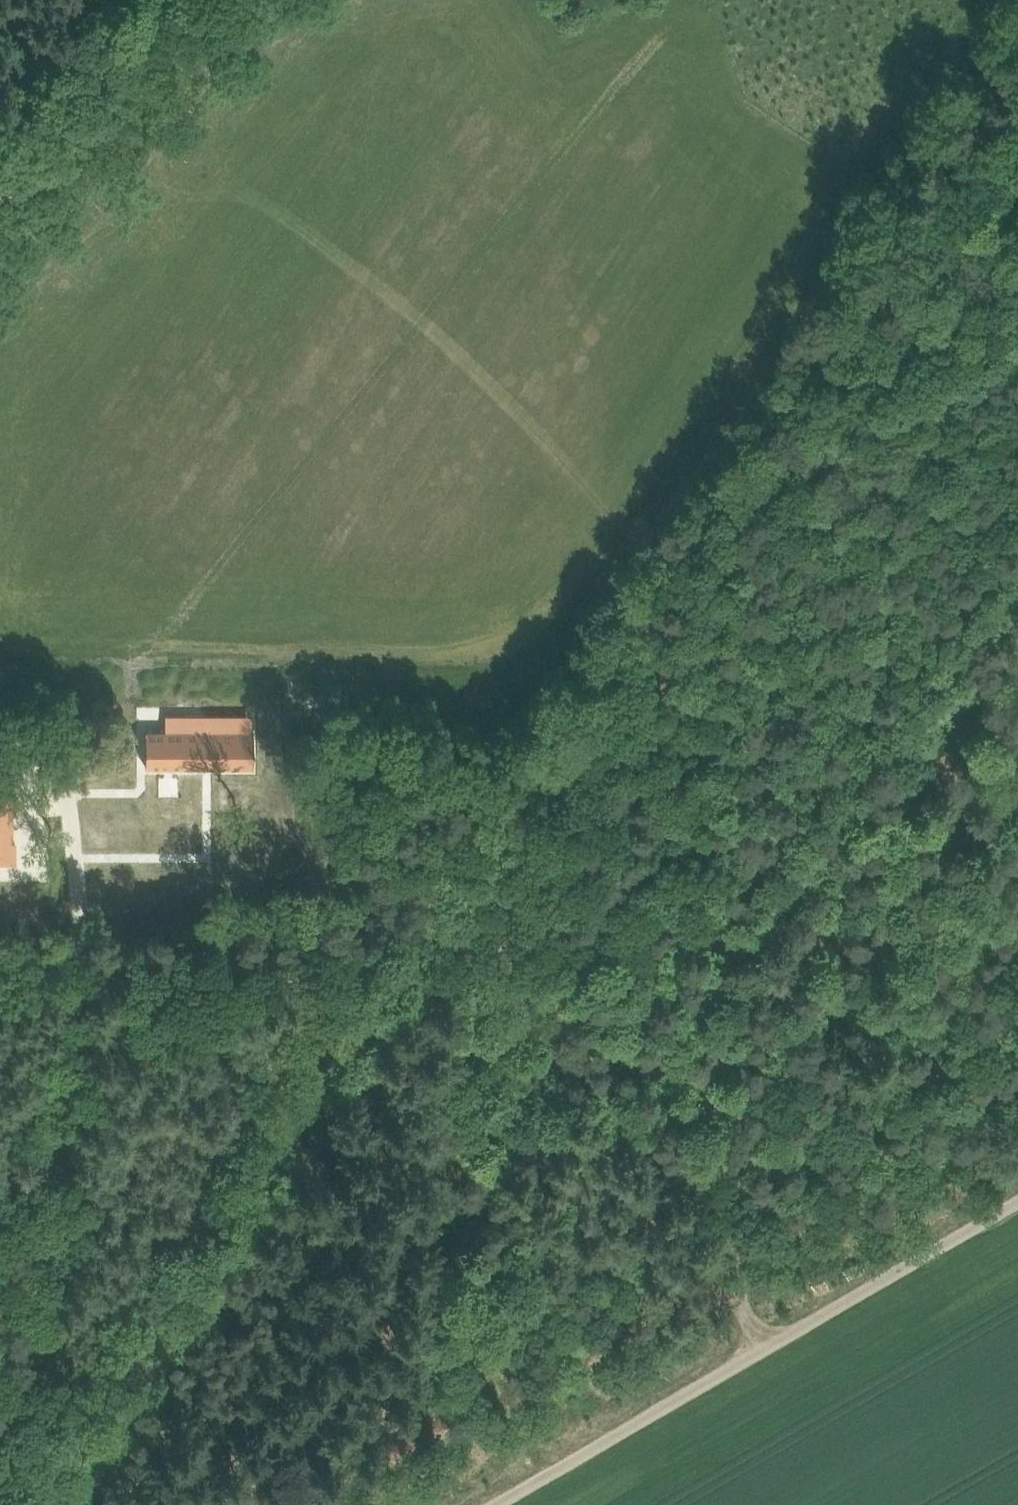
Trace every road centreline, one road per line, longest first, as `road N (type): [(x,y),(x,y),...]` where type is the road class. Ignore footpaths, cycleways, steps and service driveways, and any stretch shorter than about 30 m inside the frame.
road 1 (unclassified): [(502,1504),(1017,1209)]
road 2 (track): [(407,935),(0,934)]
road 3 (track): [(188,18),(50,181),(0,226)]
road 4 (track): [(1017,243),(841,324)]

